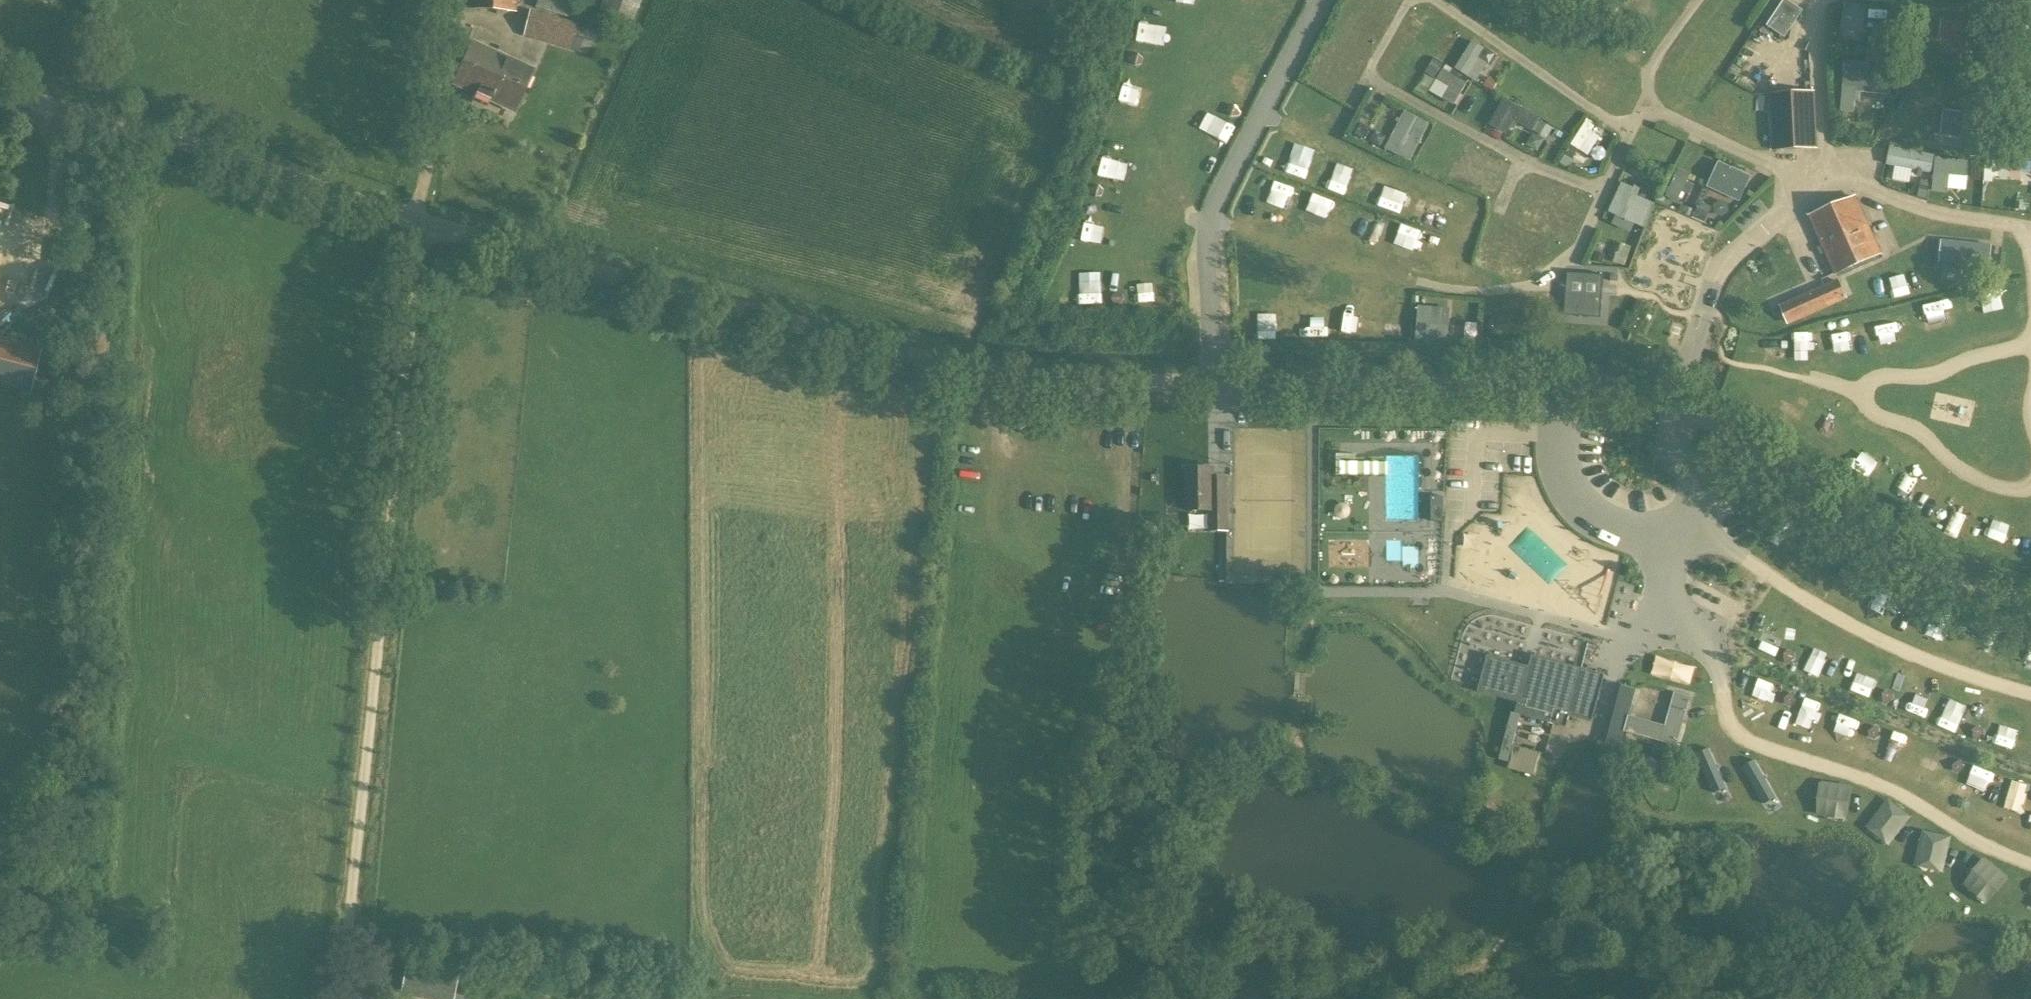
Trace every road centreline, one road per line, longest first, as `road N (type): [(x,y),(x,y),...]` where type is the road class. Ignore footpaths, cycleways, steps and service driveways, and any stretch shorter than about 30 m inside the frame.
road 1 (unclassified): [(2030,598),(1953,578),(1904,554),(1673,397),(1634,386),(1026,376),(968,369),(415,219)]
road 2 (unclassified): [(344,998),(415,219)]
road 3 (unclassified): [(415,219),(66,105),(0,92)]

